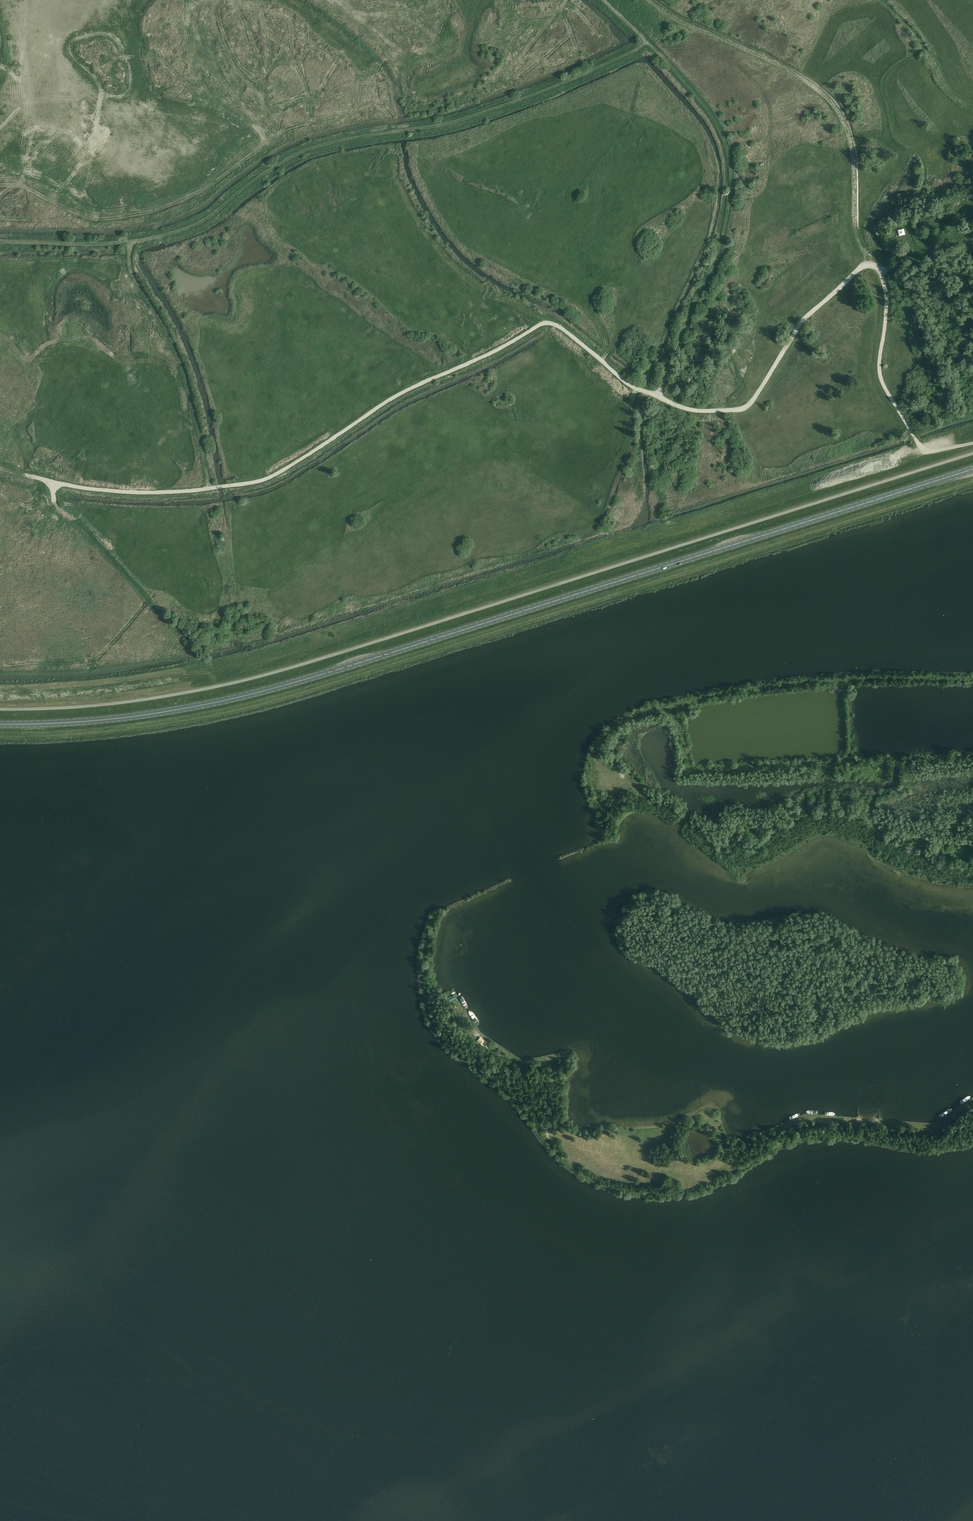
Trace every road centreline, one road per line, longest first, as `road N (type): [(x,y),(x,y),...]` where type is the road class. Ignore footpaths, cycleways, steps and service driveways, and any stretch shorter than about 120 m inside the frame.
road 1 (secondary): [(972,469),(266,690),(134,717),(0,723)]

